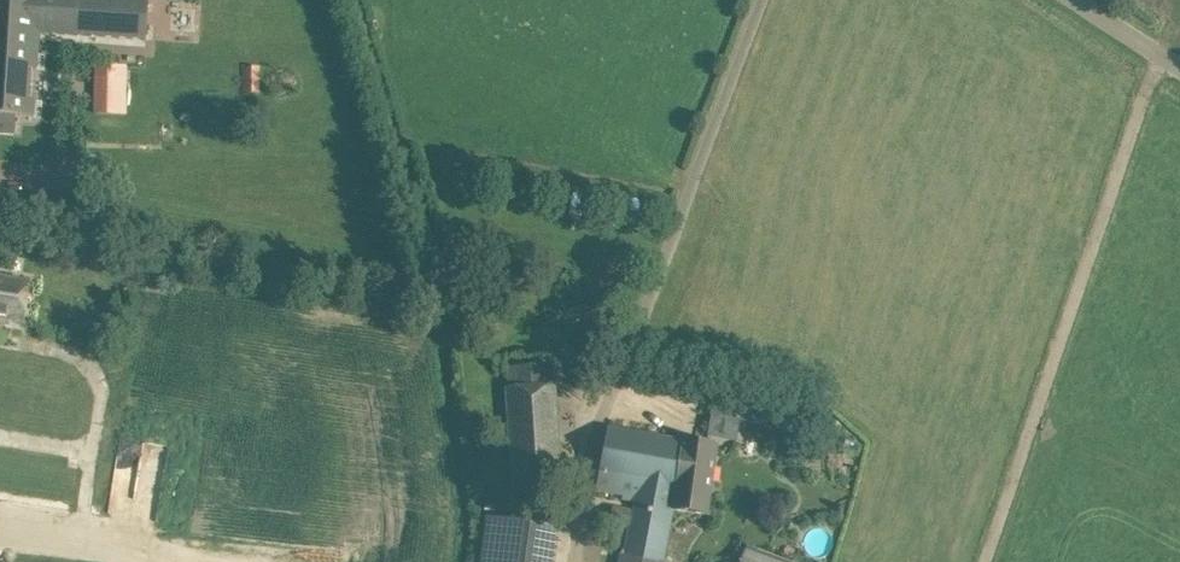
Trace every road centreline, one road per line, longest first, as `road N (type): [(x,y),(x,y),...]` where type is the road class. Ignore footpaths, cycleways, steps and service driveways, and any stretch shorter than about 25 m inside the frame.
road 1 (unclassified): [(1179,65),(1079,0)]

